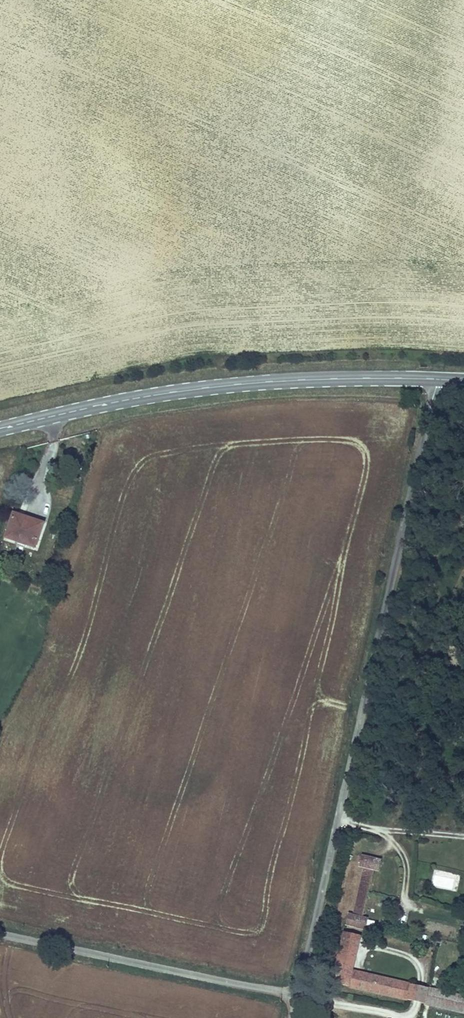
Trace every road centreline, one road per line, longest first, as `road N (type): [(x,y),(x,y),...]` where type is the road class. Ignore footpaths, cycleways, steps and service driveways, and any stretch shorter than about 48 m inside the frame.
road 1 (unclassified): [(297,997),(430,380)]
road 2 (primary): [(0,430),(207,390),(430,380)]
road 3 (unclassified): [(0,935),(297,997)]

